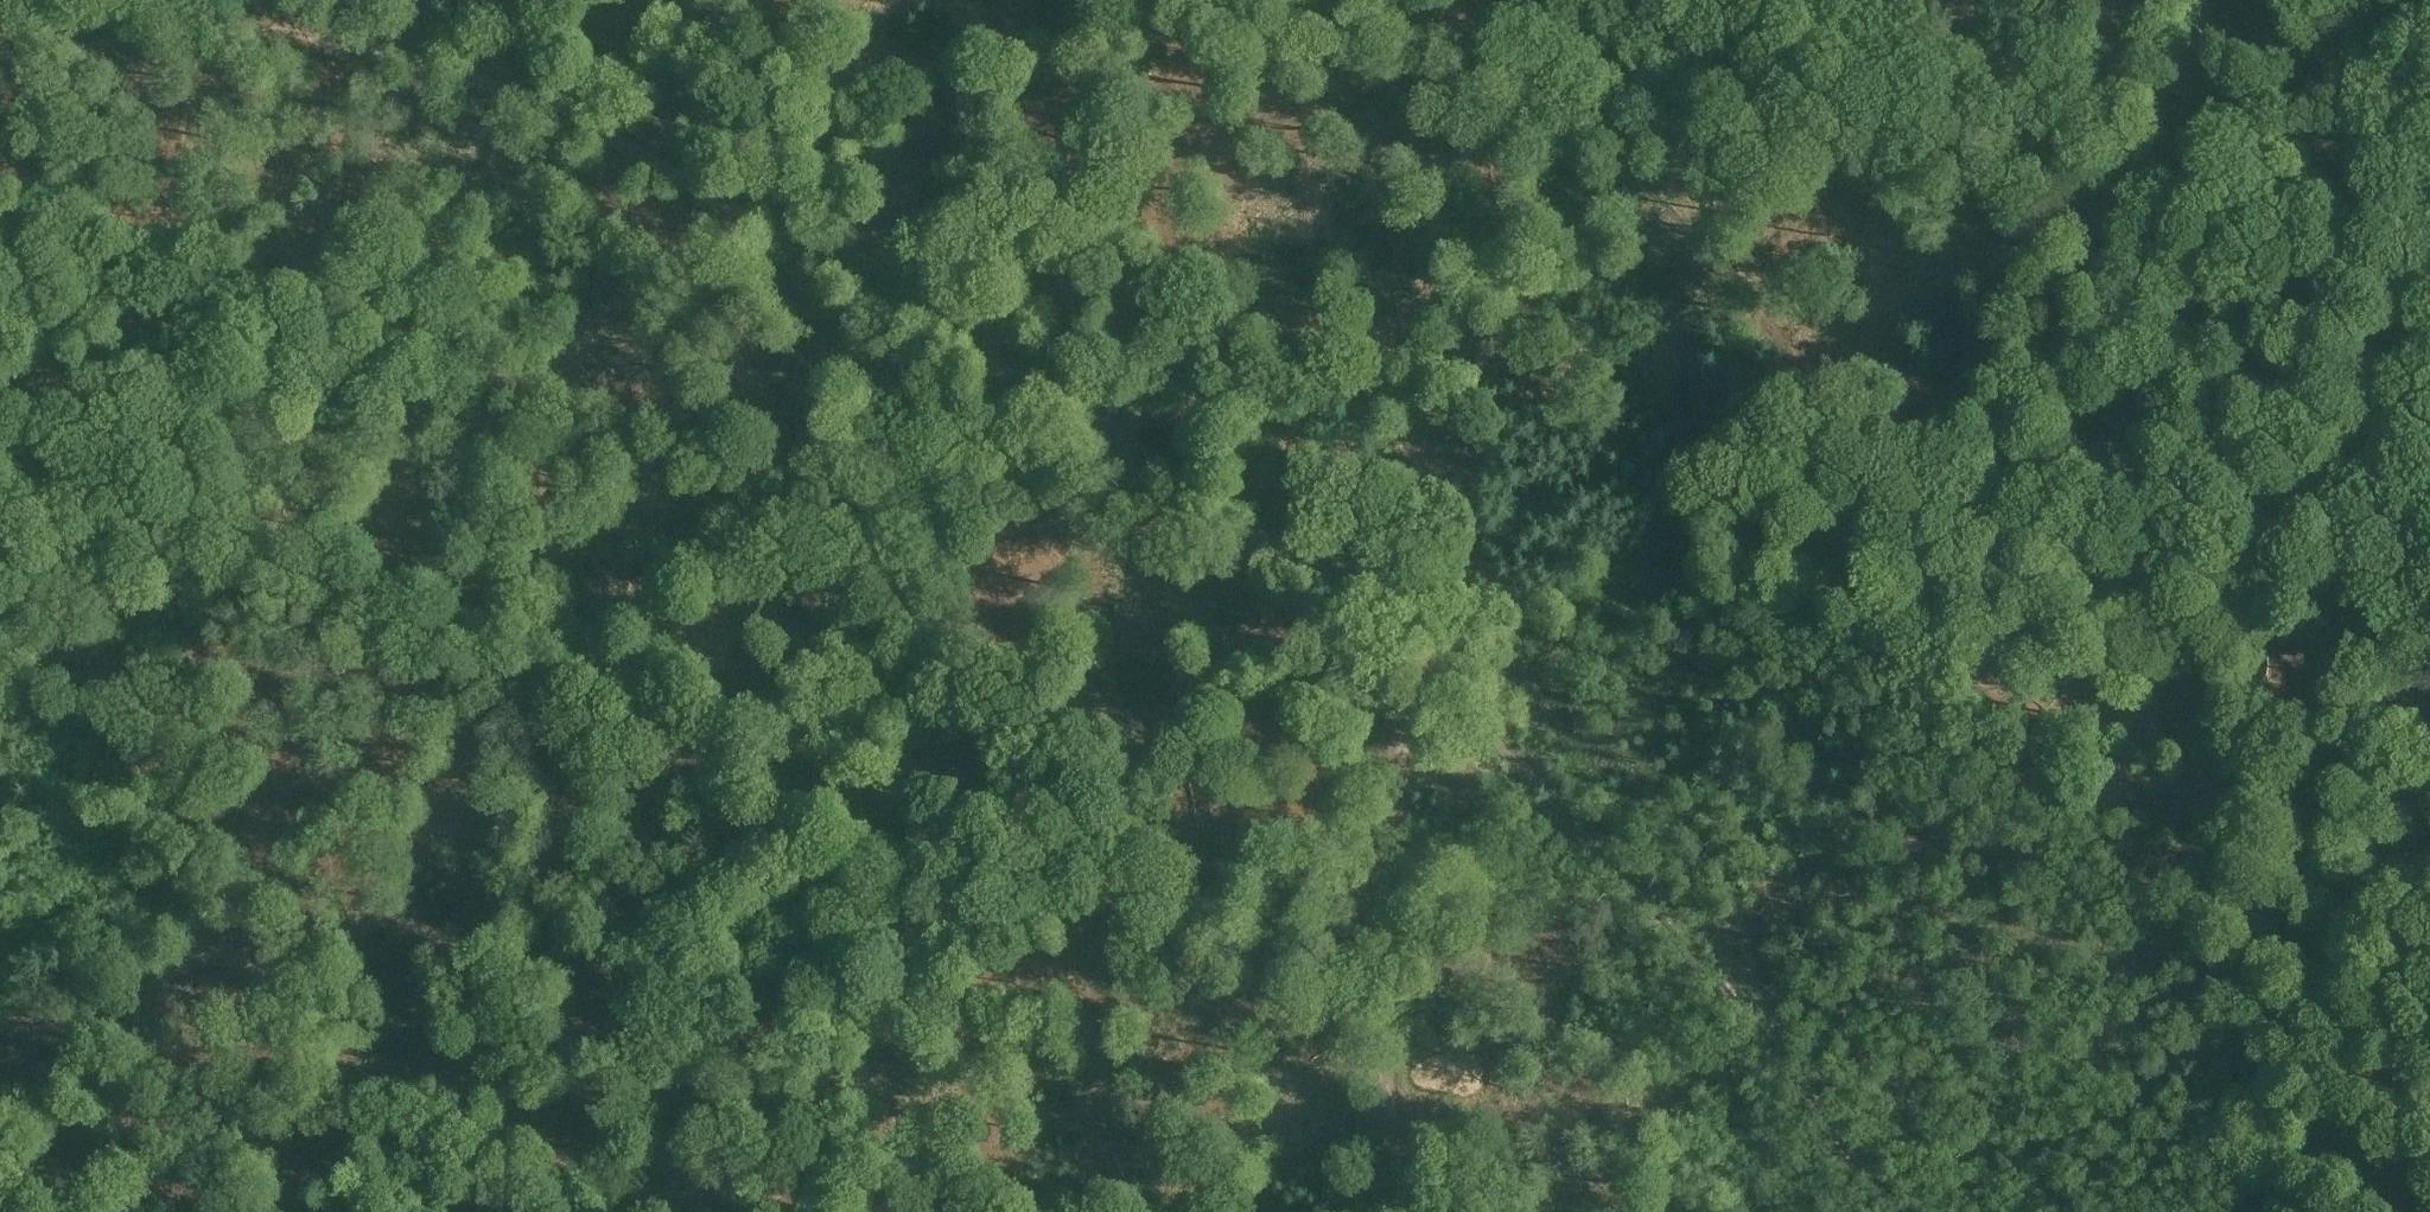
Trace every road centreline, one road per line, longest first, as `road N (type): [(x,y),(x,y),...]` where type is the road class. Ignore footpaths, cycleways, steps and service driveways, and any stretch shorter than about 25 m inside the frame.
road 1 (track): [(1883,1211),(1742,1006),(1616,877),(1408,695),(1370,639),(1266,542),(956,339),(544,97),(306,31),(180,23),(0,61)]
road 2 (track): [(1400,1211),(1388,801),(1408,695)]

